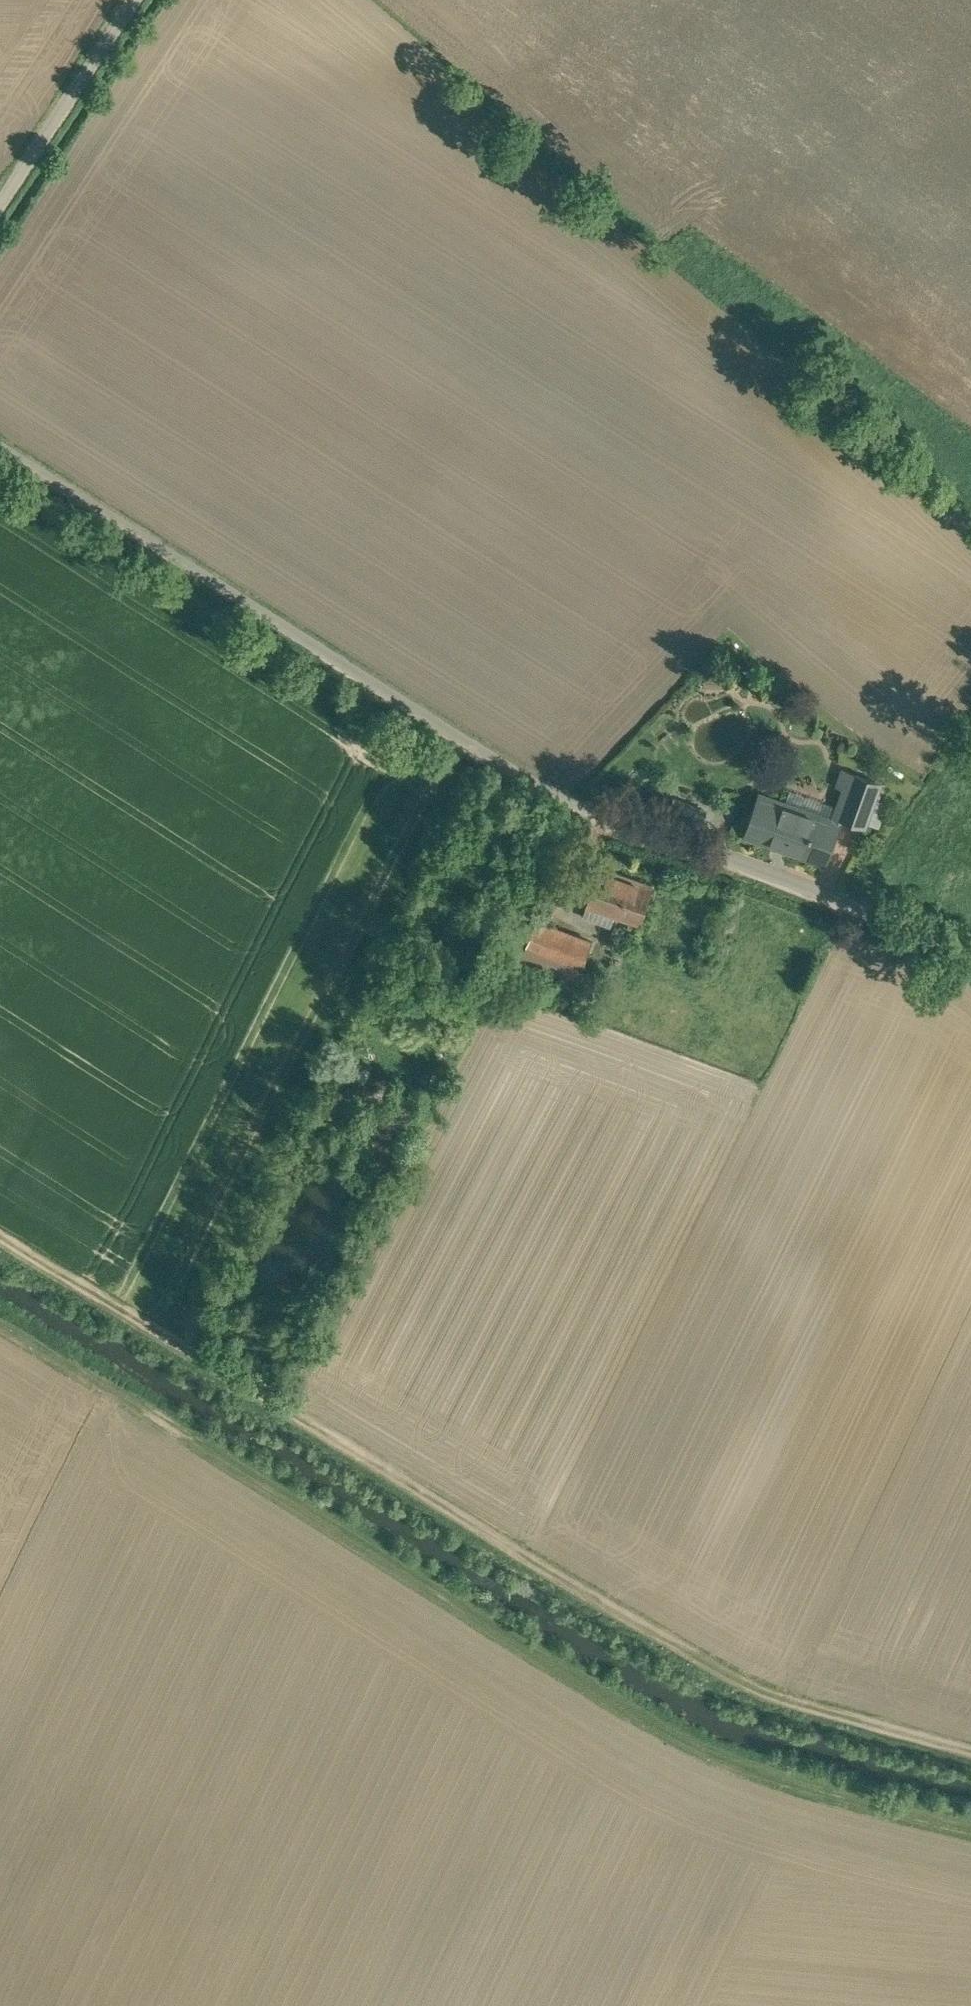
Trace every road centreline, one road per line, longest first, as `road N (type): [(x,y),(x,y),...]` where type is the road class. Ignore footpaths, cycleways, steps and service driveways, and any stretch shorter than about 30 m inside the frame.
road 1 (track): [(0,1260),(133,1350),(699,1699),(914,1772),(970,1780)]
road 2 (unclassified): [(970,955),(552,801),(0,444)]
road 3 (unclassified): [(0,214),(143,0)]

